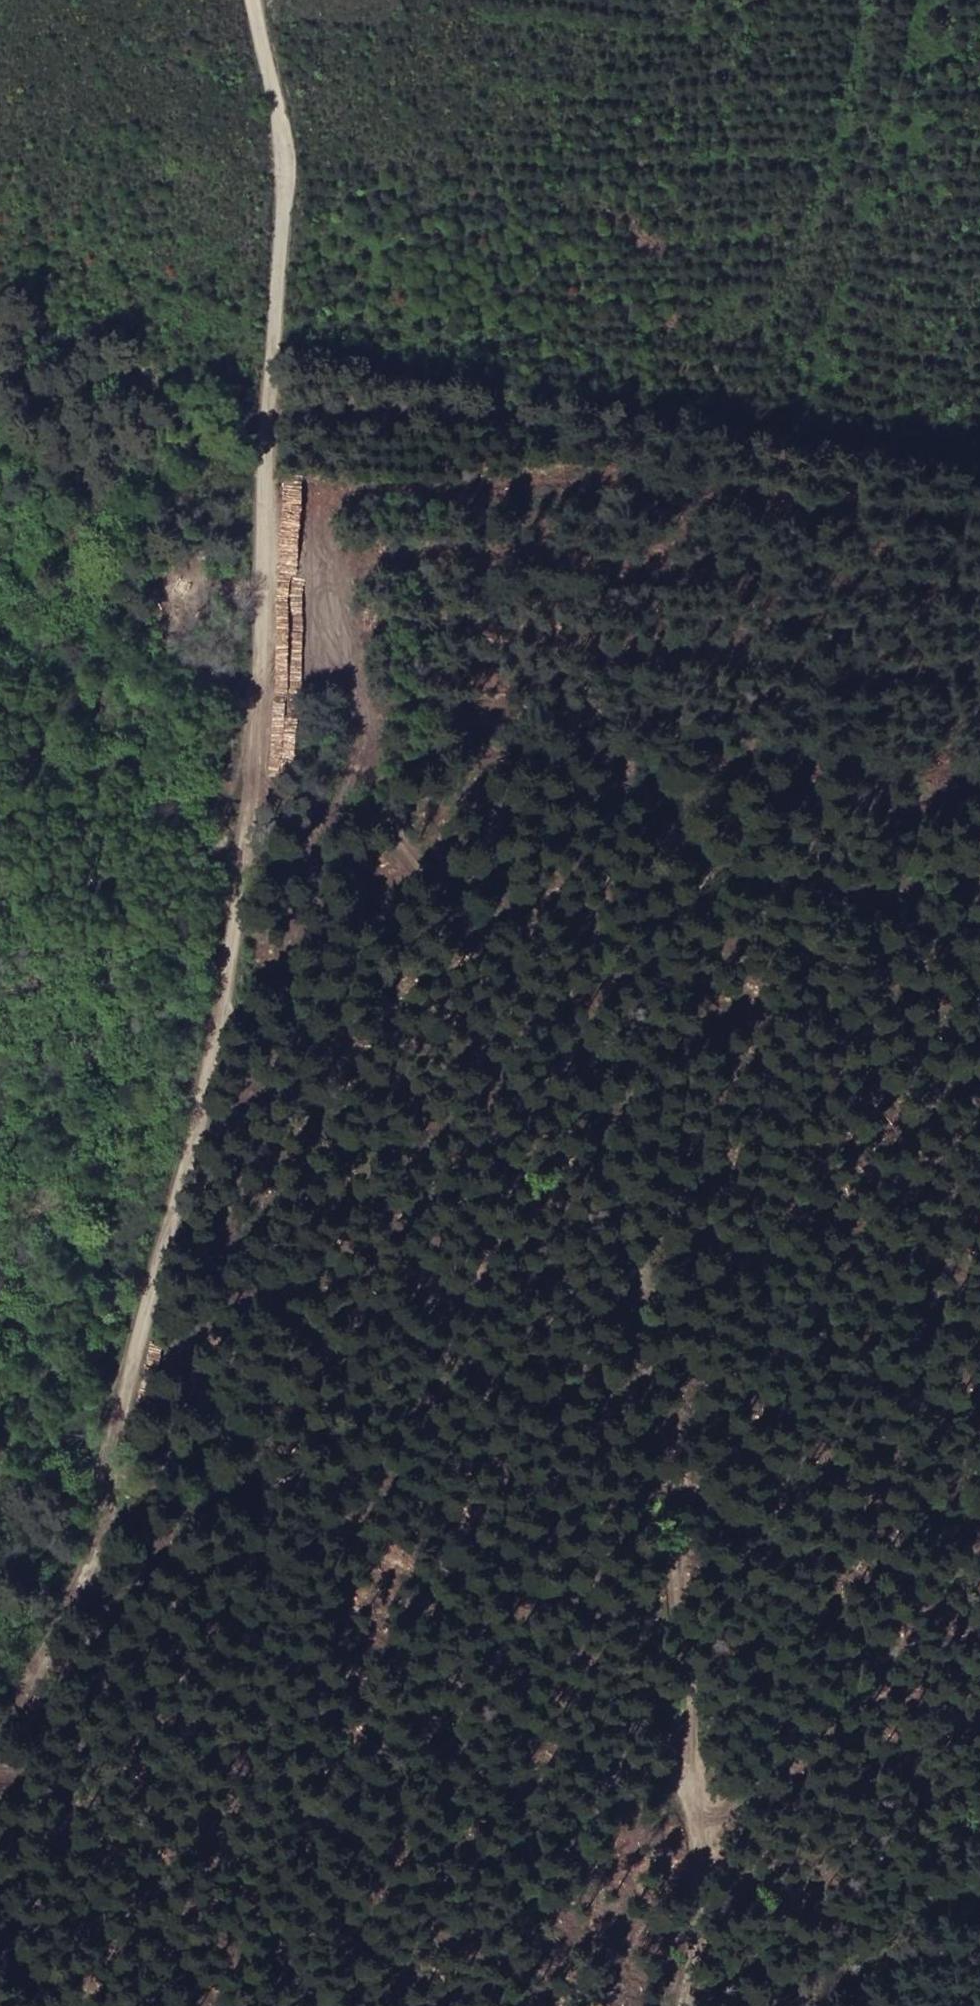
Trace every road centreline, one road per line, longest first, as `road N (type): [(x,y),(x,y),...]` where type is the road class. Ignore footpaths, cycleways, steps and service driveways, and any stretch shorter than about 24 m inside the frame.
road 1 (track): [(0,1741),(112,1478),(243,996),(288,146),(256,0)]
road 2 (track): [(678,2005),(674,1593),(604,1233),(409,832),(267,435)]

